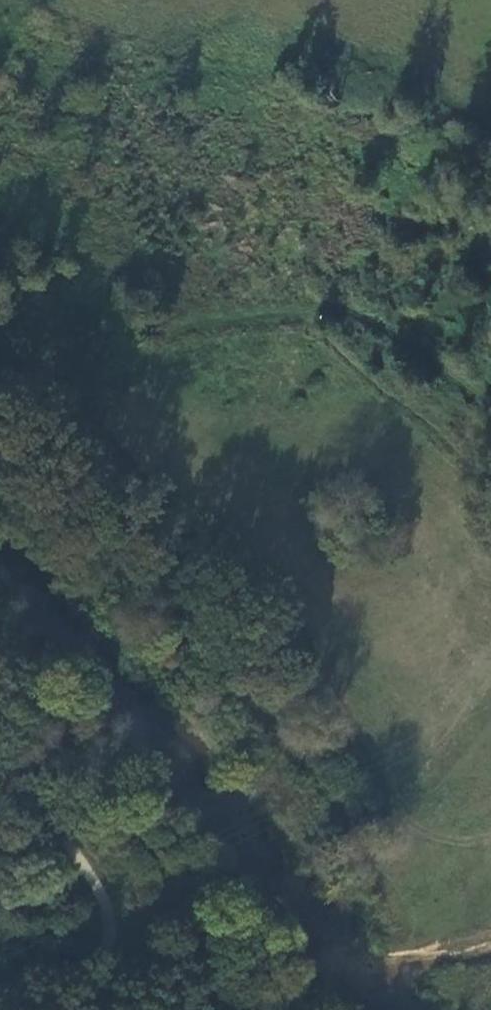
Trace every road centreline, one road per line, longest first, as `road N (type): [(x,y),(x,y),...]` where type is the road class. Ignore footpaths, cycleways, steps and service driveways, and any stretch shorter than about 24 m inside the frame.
road 1 (track): [(0,773),(51,827),(129,940)]

